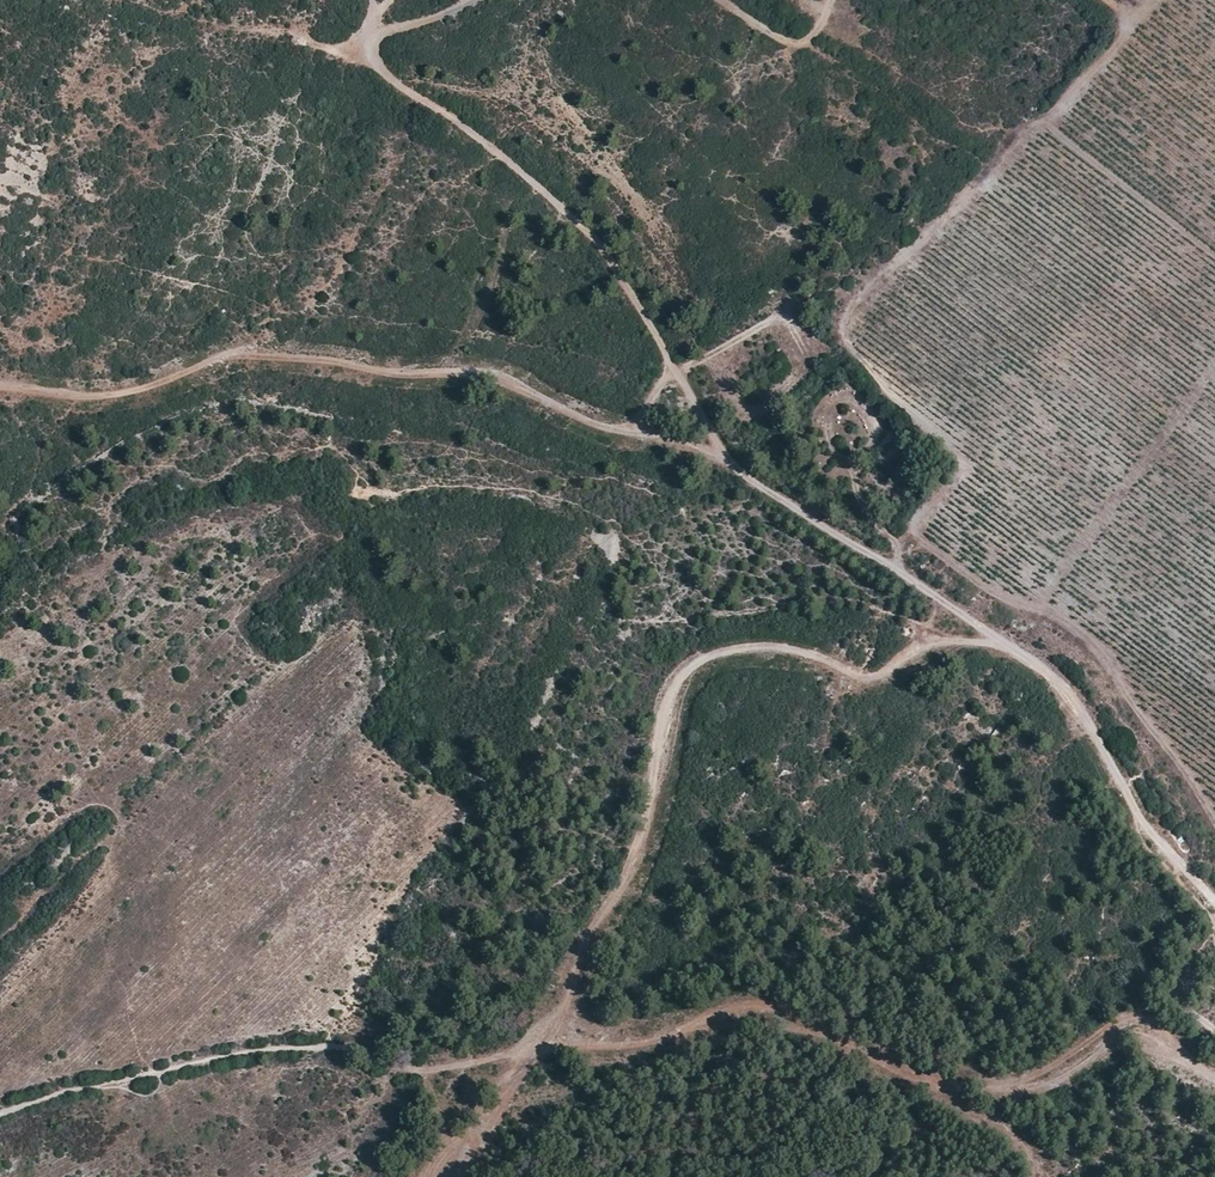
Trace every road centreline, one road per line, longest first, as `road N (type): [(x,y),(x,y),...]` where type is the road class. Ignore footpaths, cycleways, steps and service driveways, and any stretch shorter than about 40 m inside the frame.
road 1 (track): [(0,383),(114,396),(242,352),(404,372),(471,370),(602,426),(721,457),(991,630),(1061,686),(1138,818),(1214,904)]
road 2 (track): [(0,1117),(47,1099),(278,1049),(358,1052),(413,1072),(518,1050),(562,1010),(576,960),(628,885),(665,761),(671,704),(696,663),(768,647),(866,679),(939,643),(1012,648)]
road 3 (track): [(535,1045),(650,1040),(772,1013),(940,1088),(977,1093),(1036,1086),(1143,1024),(1214,1083)]
road 4 (track): [(737,470),(631,293),(576,220),(375,66),(373,34),(386,0)]
road 5 (track): [(535,1045),(460,1176)]

